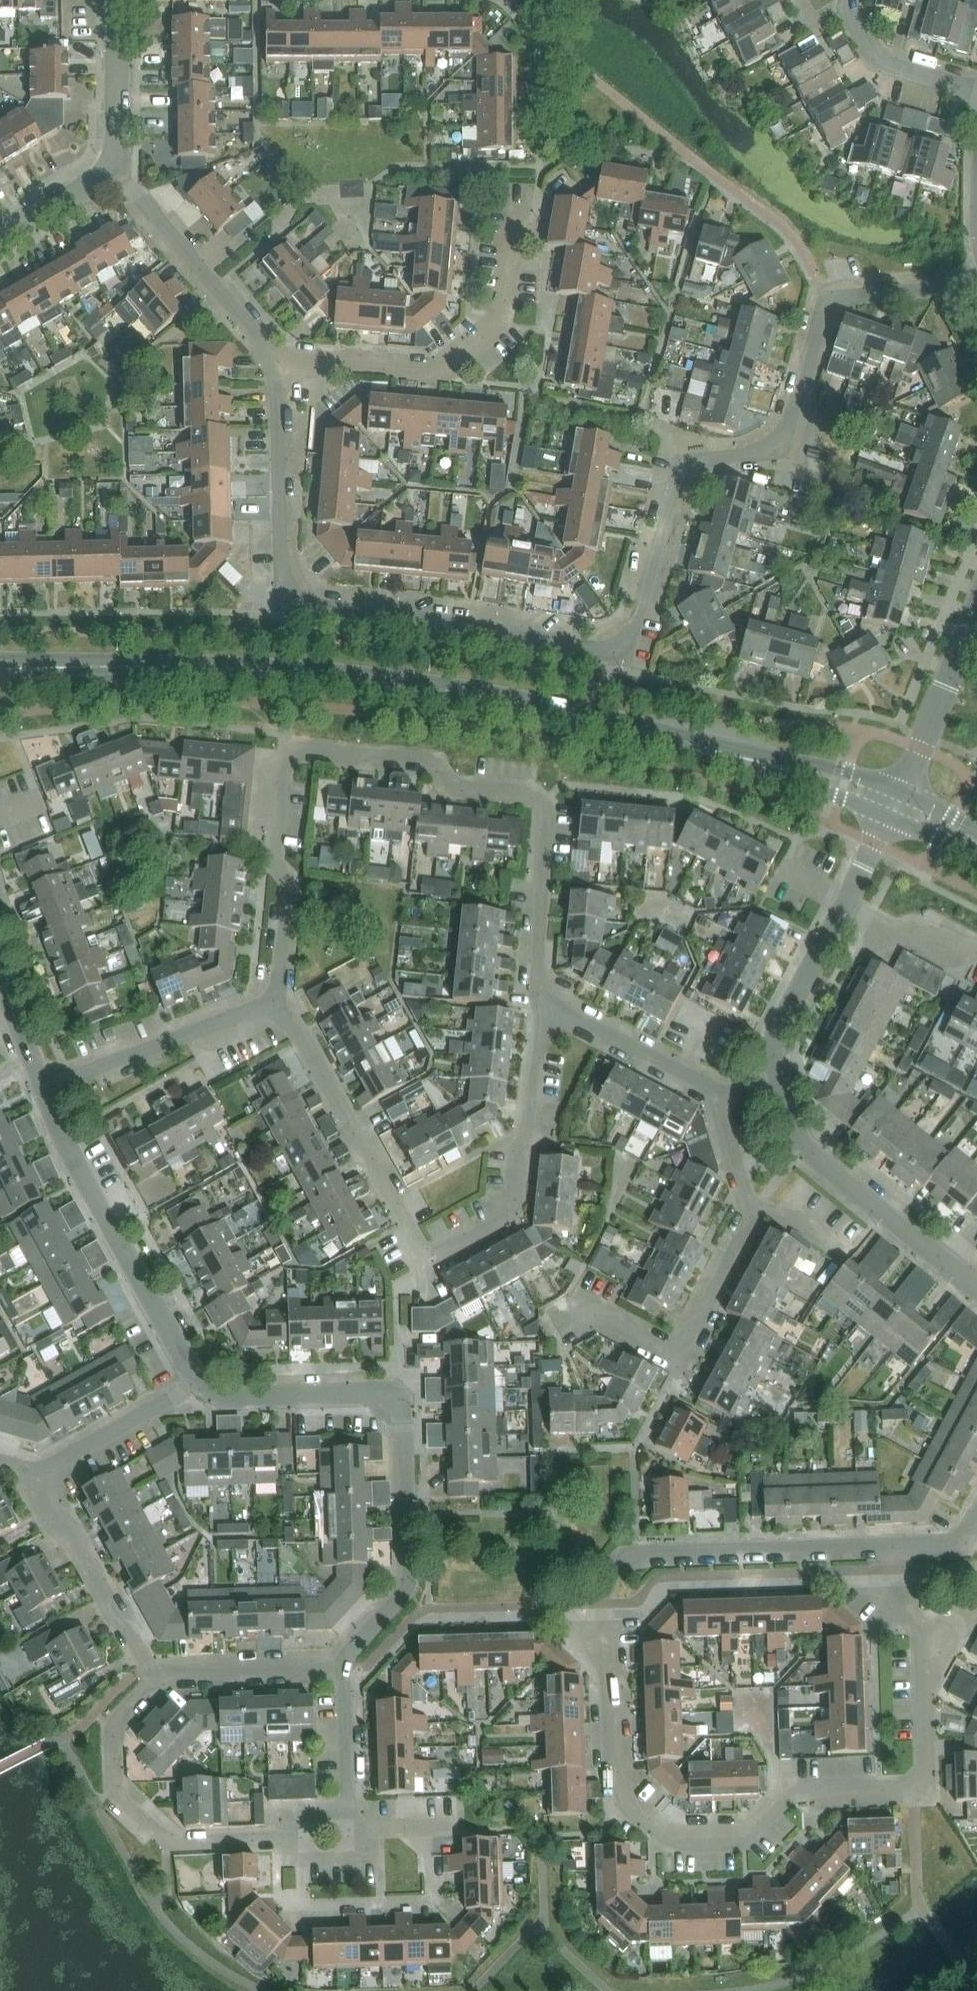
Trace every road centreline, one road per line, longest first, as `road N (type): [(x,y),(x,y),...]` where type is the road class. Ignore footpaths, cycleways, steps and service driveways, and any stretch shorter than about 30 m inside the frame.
road 1 (residential): [(976,281),(826,297),(782,451),(680,462),(626,658),(439,622),(282,604),(271,362)]
road 2 (residential): [(606,1613),(612,1754),(624,1802),(670,1843),(748,1841),(793,1794),(927,1789),(922,1628),(888,1586),(887,1548)]
road 3 (residential): [(270,1002),(288,885),(273,867),(284,766),(311,747),(439,761),(451,781),(536,791),(551,803),(534,991),(541,996)]
road 4 (residential): [(541,996),(510,1214),(426,1260),(307,1045),(270,1002)]
road 5 (tertiary): [(129,666),(392,682),(573,712),(715,751)]
road 6 (residential): [(344,1668),(411,1587),(404,1409),(385,1391),(231,1396),(201,1383)]
road 7 (residential): [(271,362),(435,374),(503,317),(514,216)]
road 8 (residential): [(201,1383),(63,1139),(44,1090)]
road 9 (residential): [(606,1613),(605,1576),(623,1556),(887,1548)]
road 10 (residential): [(291,1838),(177,1842),(115,1786),(113,1728),(152,1685),(153,1673)]
road 11 (residential): [(976,1288),(811,1153),(779,1080)]
road 12 (residential): [(674,1355),(750,1216),(717,1091)]
road 13 (residential): [(271,362),(117,169)]
road 14 (residential): [(44,1090),(270,1002)]
road 15 (residential): [(34,1468),(153,1673)]
road 16 (residential): [(717,1091),(541,996)]
road 17 (residential): [(900,790),(976,610)]
road 18 (residential): [(779,1080),(777,1033),(846,903)]
road 19 (residential): [(153,1673),(344,1668)]
road 20 (tertiary): [(900,790),(838,769),(715,751)]
road 21 (residential): [(34,1468),(201,1383)]
road 22 (tertiary): [(715,751),(887,816)]
road 23 (residential): [(846,0),(874,60),(976,89)]
road 24 (residential): [(117,169),(116,0)]
road 25 (residential): [(349,1813),(361,1812),(363,1858),(291,1860),(291,1838)]
road 26 (residential): [(349,1813),(344,1668)]
road 27 (residential): [(976,943),(929,917),(895,928),(846,903)]
road 28 (residential): [(0,237),(117,169)]
road 29 (tertiary): [(0,681),(129,666)]
road 30 (tertiary): [(129,666),(0,659)]
road 31 (residential): [(44,1090),(0,977)]

